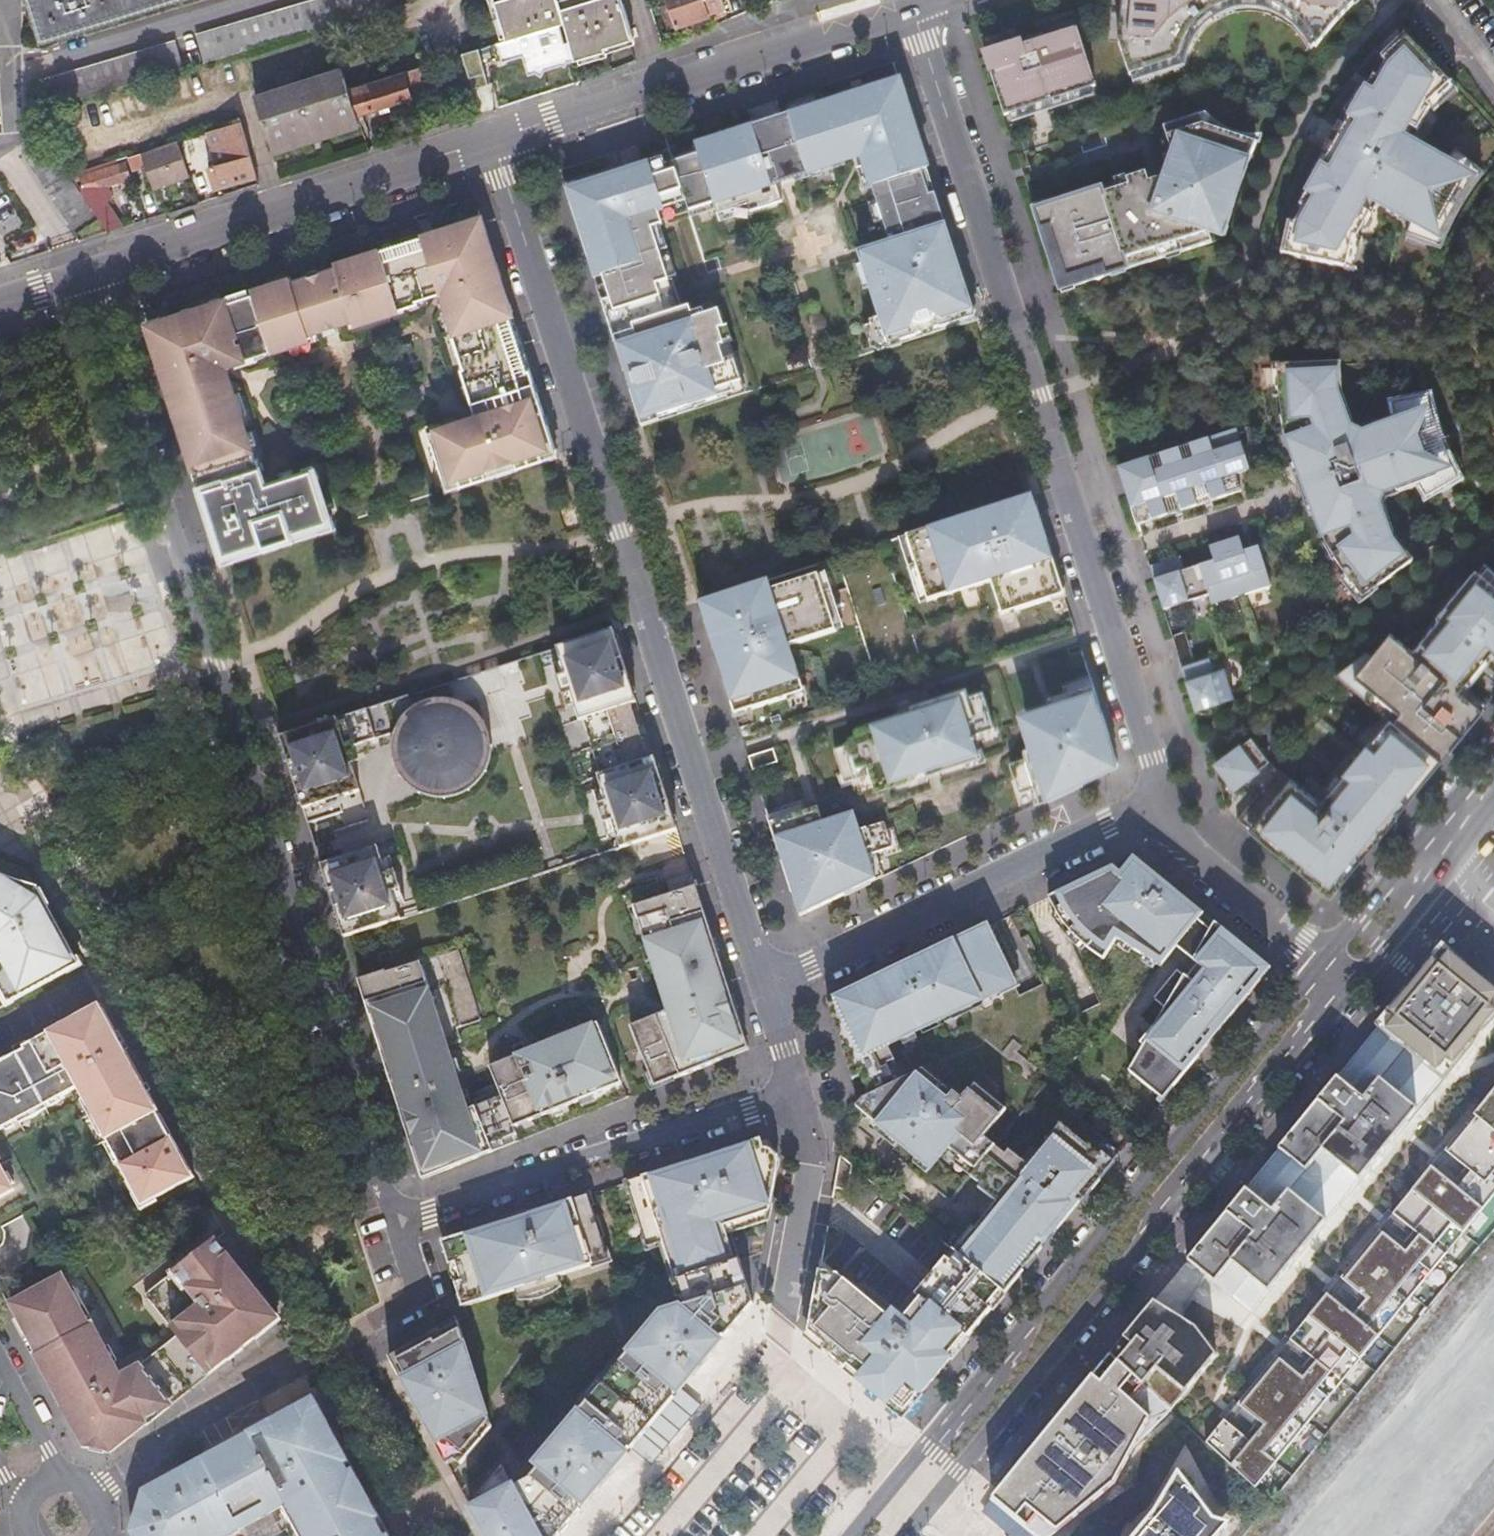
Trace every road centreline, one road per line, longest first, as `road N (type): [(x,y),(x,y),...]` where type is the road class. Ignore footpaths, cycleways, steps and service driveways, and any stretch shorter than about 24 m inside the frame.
road 1 (residential): [(394,1220),(82,277)]
road 2 (residential): [(495,144),(765,990)]
road 3 (residential): [(1138,819),(1147,808),(1147,761),(912,7)]
road 4 (tertiary): [(936,1494),(1353,986)]
road 5 (tertiary): [(1320,960),(906,1470)]
road 6 (residential): [(797,1094),(810,1165),(774,1363),(906,1470)]
road 7 (residential): [(495,144),(912,7)]
road 8 (residential): [(82,277),(495,144)]
road 9 (residential): [(797,1094),(394,1220)]
road 10 (residential): [(765,990),(1138,819)]
road 11 (tertiary): [(1493,748),(1320,960)]
road 12 (residential): [(1320,960),(1138,819)]
road 13 (residential): [(282,1374),(180,1428),(90,1498)]
road 14 (tertiary): [(1353,986),(1493,814)]
road 15 (unclassified): [(394,1220),(414,1285),(400,1305),(366,1325)]
road 16 (residential): [(59,1484),(0,1375)]

